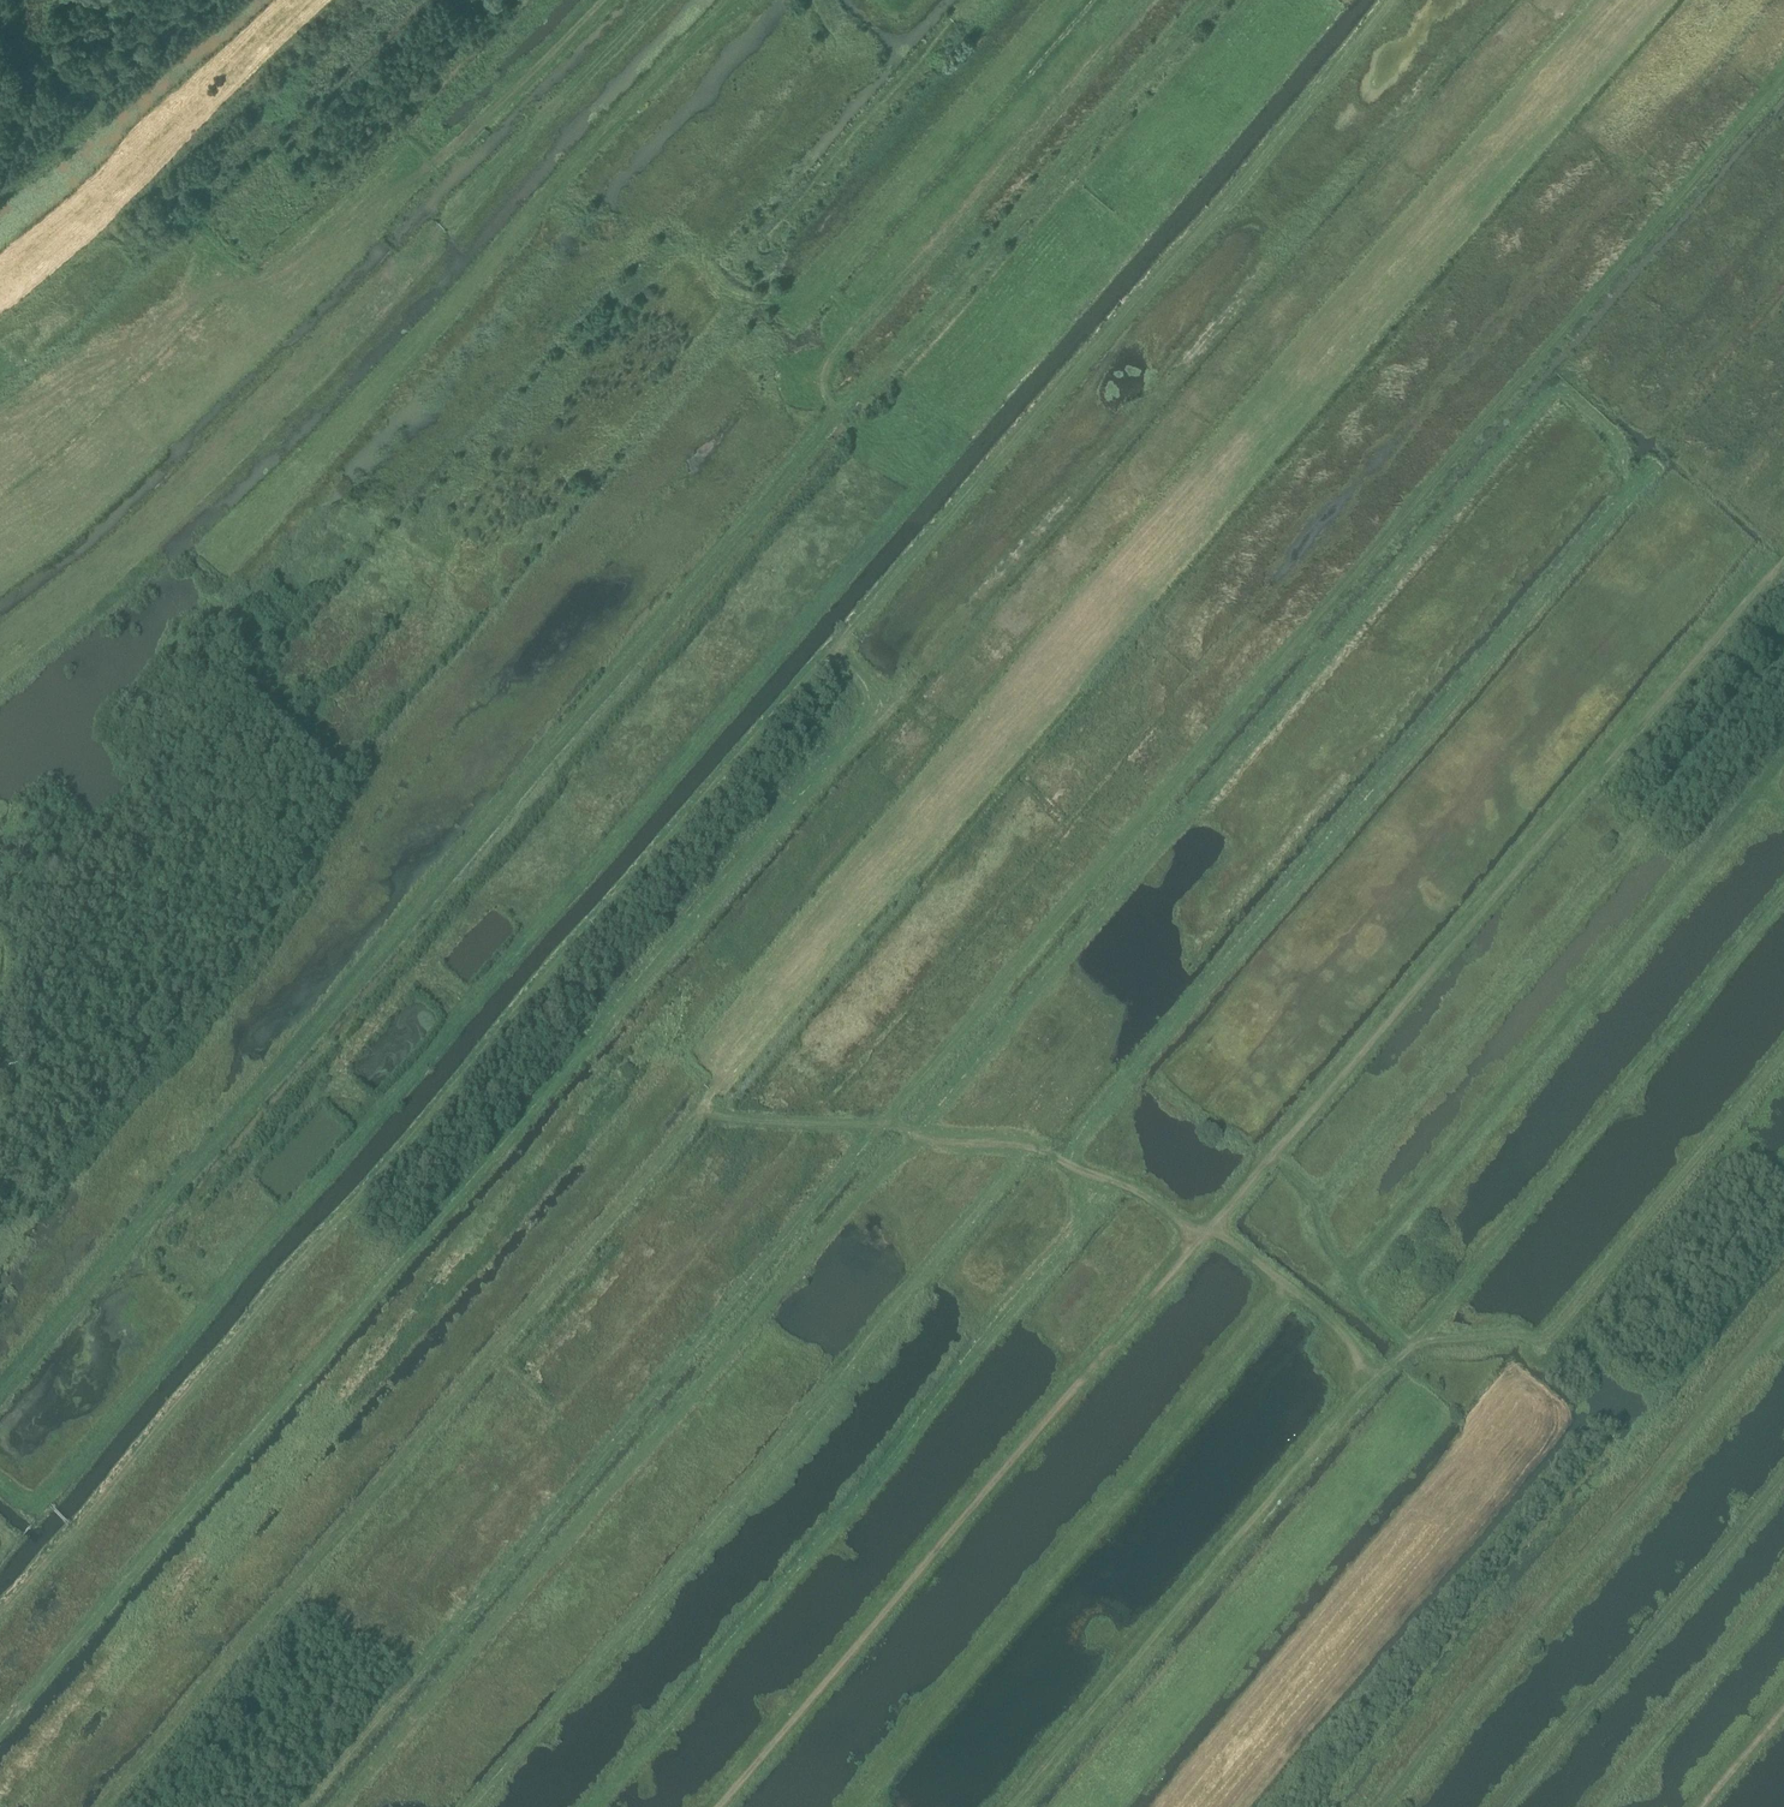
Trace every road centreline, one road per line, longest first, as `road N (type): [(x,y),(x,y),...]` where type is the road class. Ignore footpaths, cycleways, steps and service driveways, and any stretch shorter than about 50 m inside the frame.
road 1 (track): [(1210,0),(839,412),(0,1397)]
road 2 (track): [(1201,1236),(1783,558)]
road 3 (track): [(0,430),(211,291),(255,288),(417,178),(604,0)]
road 4 (track): [(1392,0),(1198,231)]
road 5 (track): [(1783,1711),(1703,1806)]

